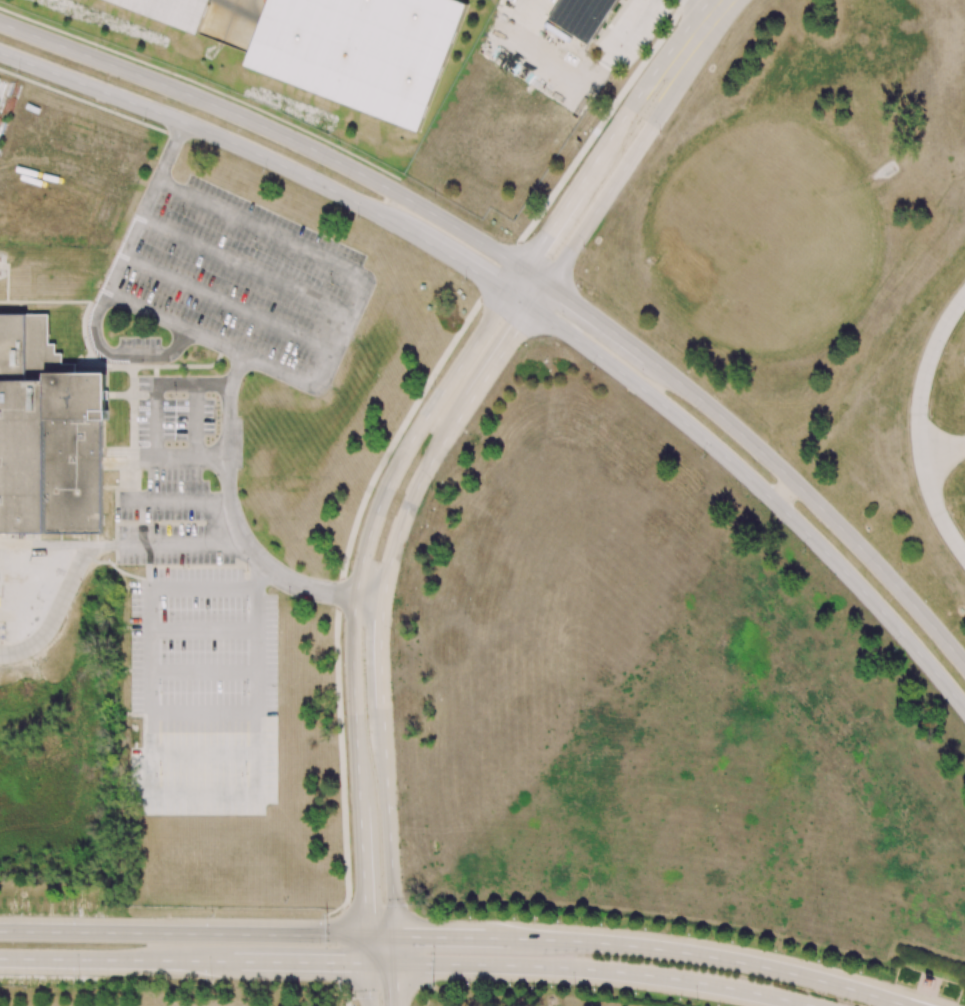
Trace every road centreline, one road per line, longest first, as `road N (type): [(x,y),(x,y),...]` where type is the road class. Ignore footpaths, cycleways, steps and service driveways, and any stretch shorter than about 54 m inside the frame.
road 1 (secondary): [(532,311),(678,416),(760,488),(964,708)]
road 2 (secondary): [(524,272),(342,162),(0,23)]
road 3 (tertiary): [(509,294),(418,429),(379,505),(354,616),(359,796)]
road 4 (secondary): [(964,663),(782,469),(653,362)]
road 5 (secondary): [(0,53),(246,149),(395,223)]
road 6 (trunk): [(397,964),(639,975),(805,1005)]
road 7 (trunk): [(909,1005),(713,958),(536,940)]
road 8 (trunk): [(366,936),(0,932)]
road 9 (residential): [(547,288),(739,0)]
road 10 (residential): [(964,555),(928,484),(919,414),(928,365),(964,297)]
road 11 (tertiary): [(395,937),(385,721)]
road 12 (tertiary): [(385,596),(404,519),(464,410)]
road 13 (residential): [(709,0),(593,167)]
road 14 (trunk): [(0,959),(162,961)]
road 15 (tertiary): [(359,796),(366,936)]
road 16 (trunk): [(230,962),(368,964)]
road 17 (secondary): [(395,223),(509,294)]
road 18 (secondary): [(653,362),(547,288)]
road 19 (residential): [(593,167),(524,272)]
road 20 (tertiary): [(385,721),(385,596)]
road 21 (tertiary): [(464,410),(532,311)]

